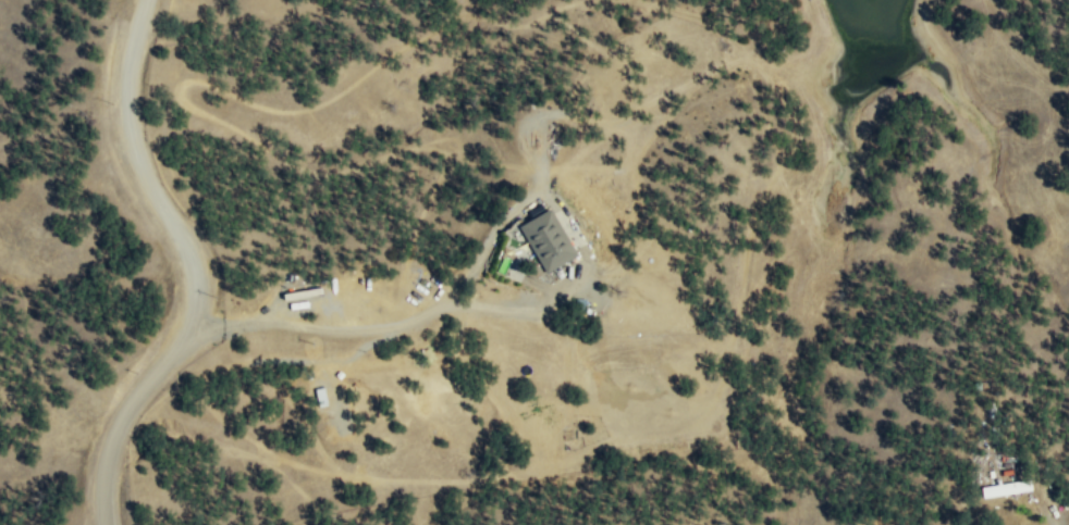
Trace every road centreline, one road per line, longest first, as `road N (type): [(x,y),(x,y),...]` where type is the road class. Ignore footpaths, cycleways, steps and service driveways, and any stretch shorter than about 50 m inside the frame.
road 1 (residential): [(114,524),(118,458),(131,418),(206,310),(199,259),(142,153),(127,110),(133,53),(152,0)]

